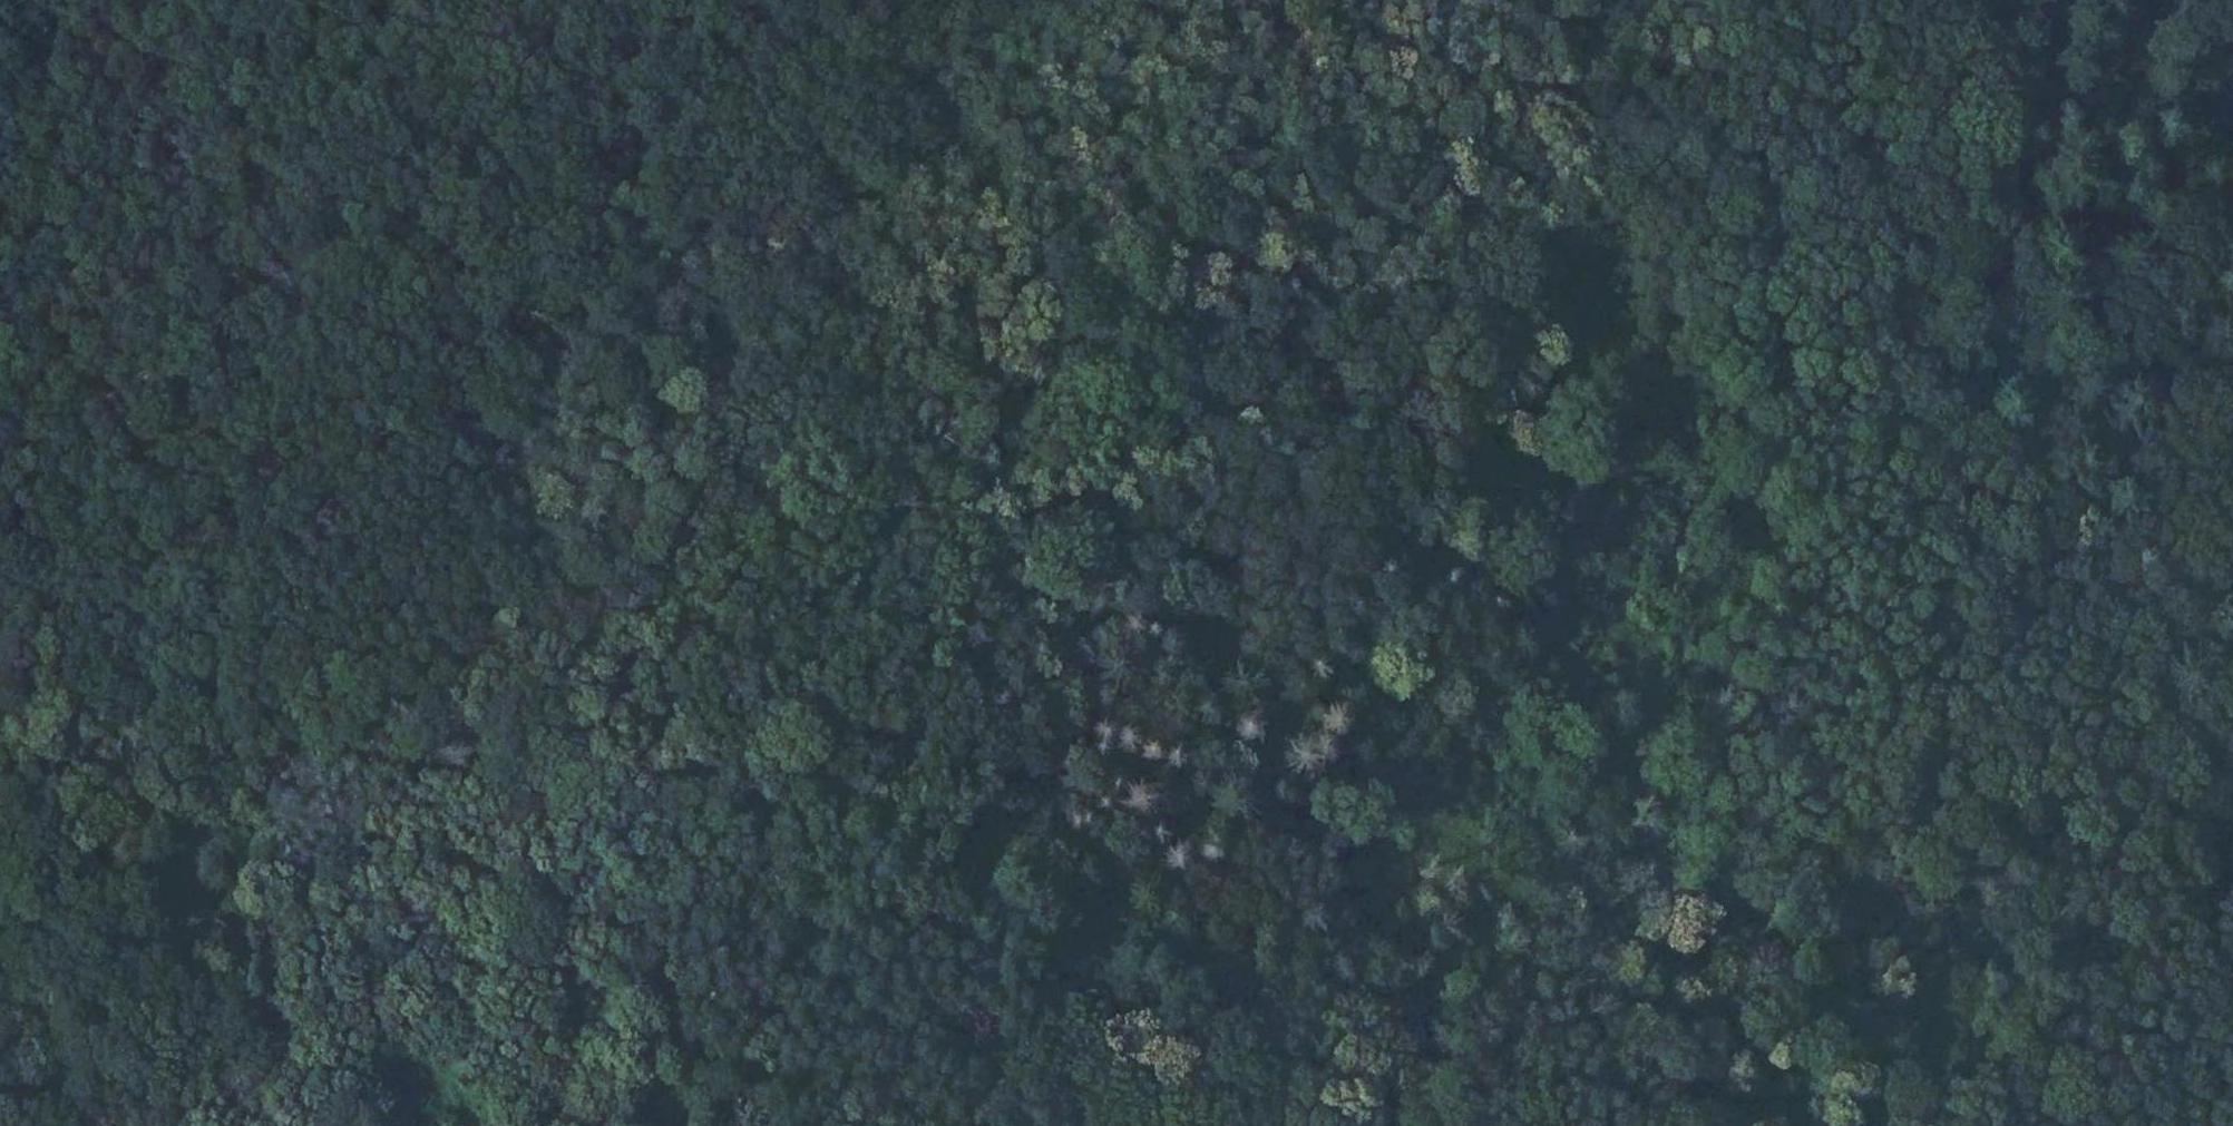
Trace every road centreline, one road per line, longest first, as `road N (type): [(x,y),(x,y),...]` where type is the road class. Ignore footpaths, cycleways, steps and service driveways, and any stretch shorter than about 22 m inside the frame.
road 1 (track): [(2232,810),(2148,653),(2041,530),(1993,444),(1978,283),(2005,144),(2009,69),(1989,0)]
road 2 (track): [(625,1125),(639,1112),(709,1085),(802,1125)]

